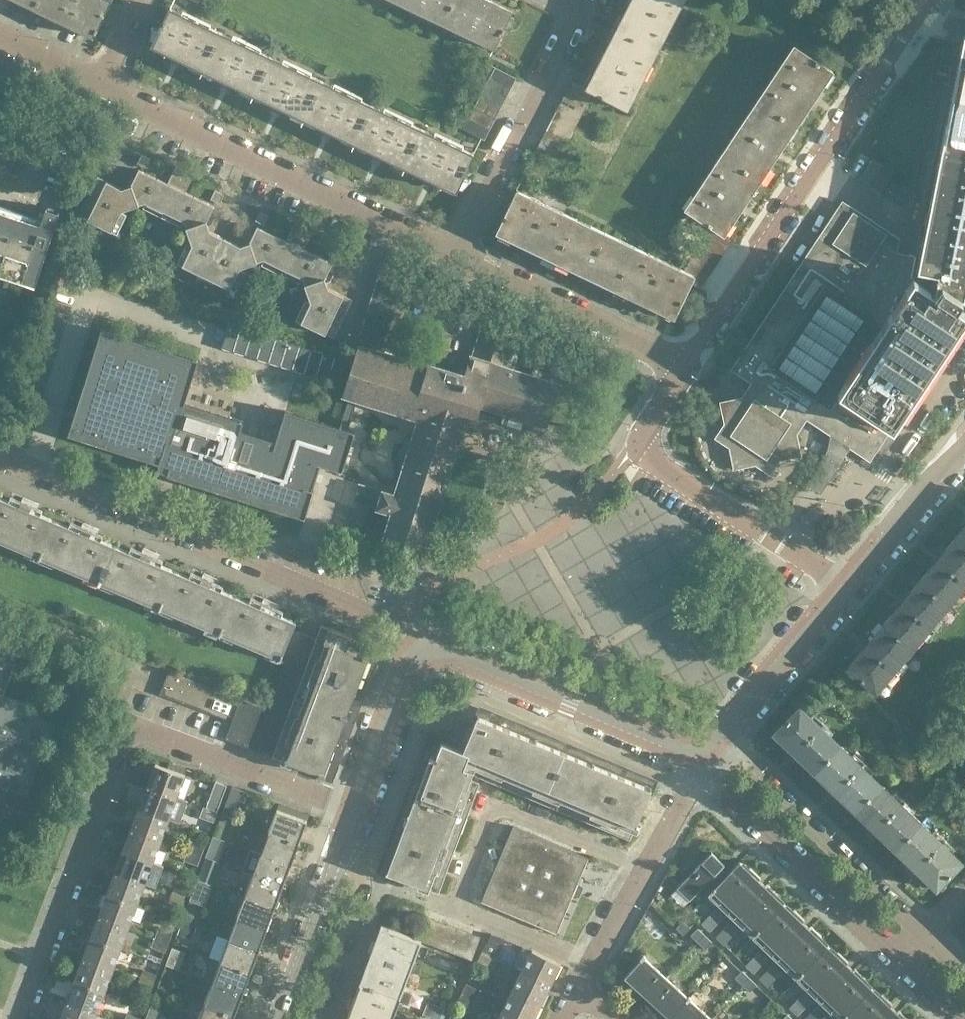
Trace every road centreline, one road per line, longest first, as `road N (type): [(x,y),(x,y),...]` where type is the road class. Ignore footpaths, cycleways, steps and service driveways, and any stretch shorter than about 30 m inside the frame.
road 1 (residential): [(16,1018),(127,723),(354,810)]
road 2 (residential): [(422,646),(402,627),(0,457)]
road 3 (residential): [(927,0),(689,355)]
road 4 (residential): [(590,963),(450,905),(491,807),(644,868)]
road 5 (residential): [(464,252),(111,80)]
road 6 (residential): [(849,589),(659,470),(643,447),(689,355)]
road 7 (tertiary): [(422,646),(709,755)]
road 8 (residential): [(924,934),(753,769),(709,755)]
road 9 (residential): [(709,755),(726,795),(898,961)]
road 10 (residential): [(464,252),(582,10)]
road 11 (residential): [(689,355),(464,252)]
road 12 (tertiary): [(849,589),(709,755)]
road 13 (residential): [(312,1018),(363,875),(343,838)]
road 14 (tertiary): [(343,838),(277,1018)]
road 15 (tertiary): [(964,451),(849,589)]
road 16 (tertiary): [(354,810),(404,670),(422,646)]
road 17 (residential): [(709,755),(644,868)]
road 18 (residential): [(111,80),(0,27)]

